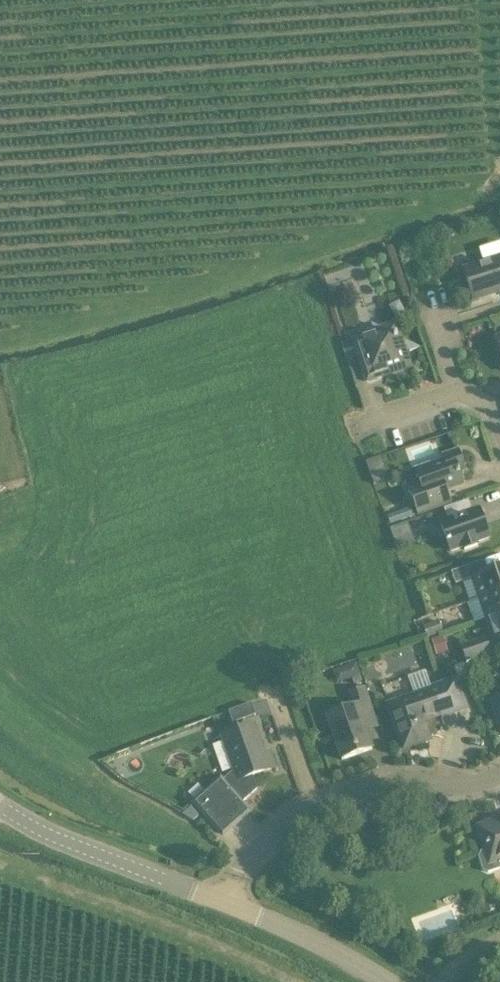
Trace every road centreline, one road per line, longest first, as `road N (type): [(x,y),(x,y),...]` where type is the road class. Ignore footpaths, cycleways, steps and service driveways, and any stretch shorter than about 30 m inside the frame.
road 1 (tertiary): [(225,902),(0,806)]
road 2 (residential): [(315,807),(395,780),(471,786),(499,777)]
road 3 (tertiary): [(385,981),(225,902)]
road 4 (residential): [(225,902),(247,858),(315,807)]

